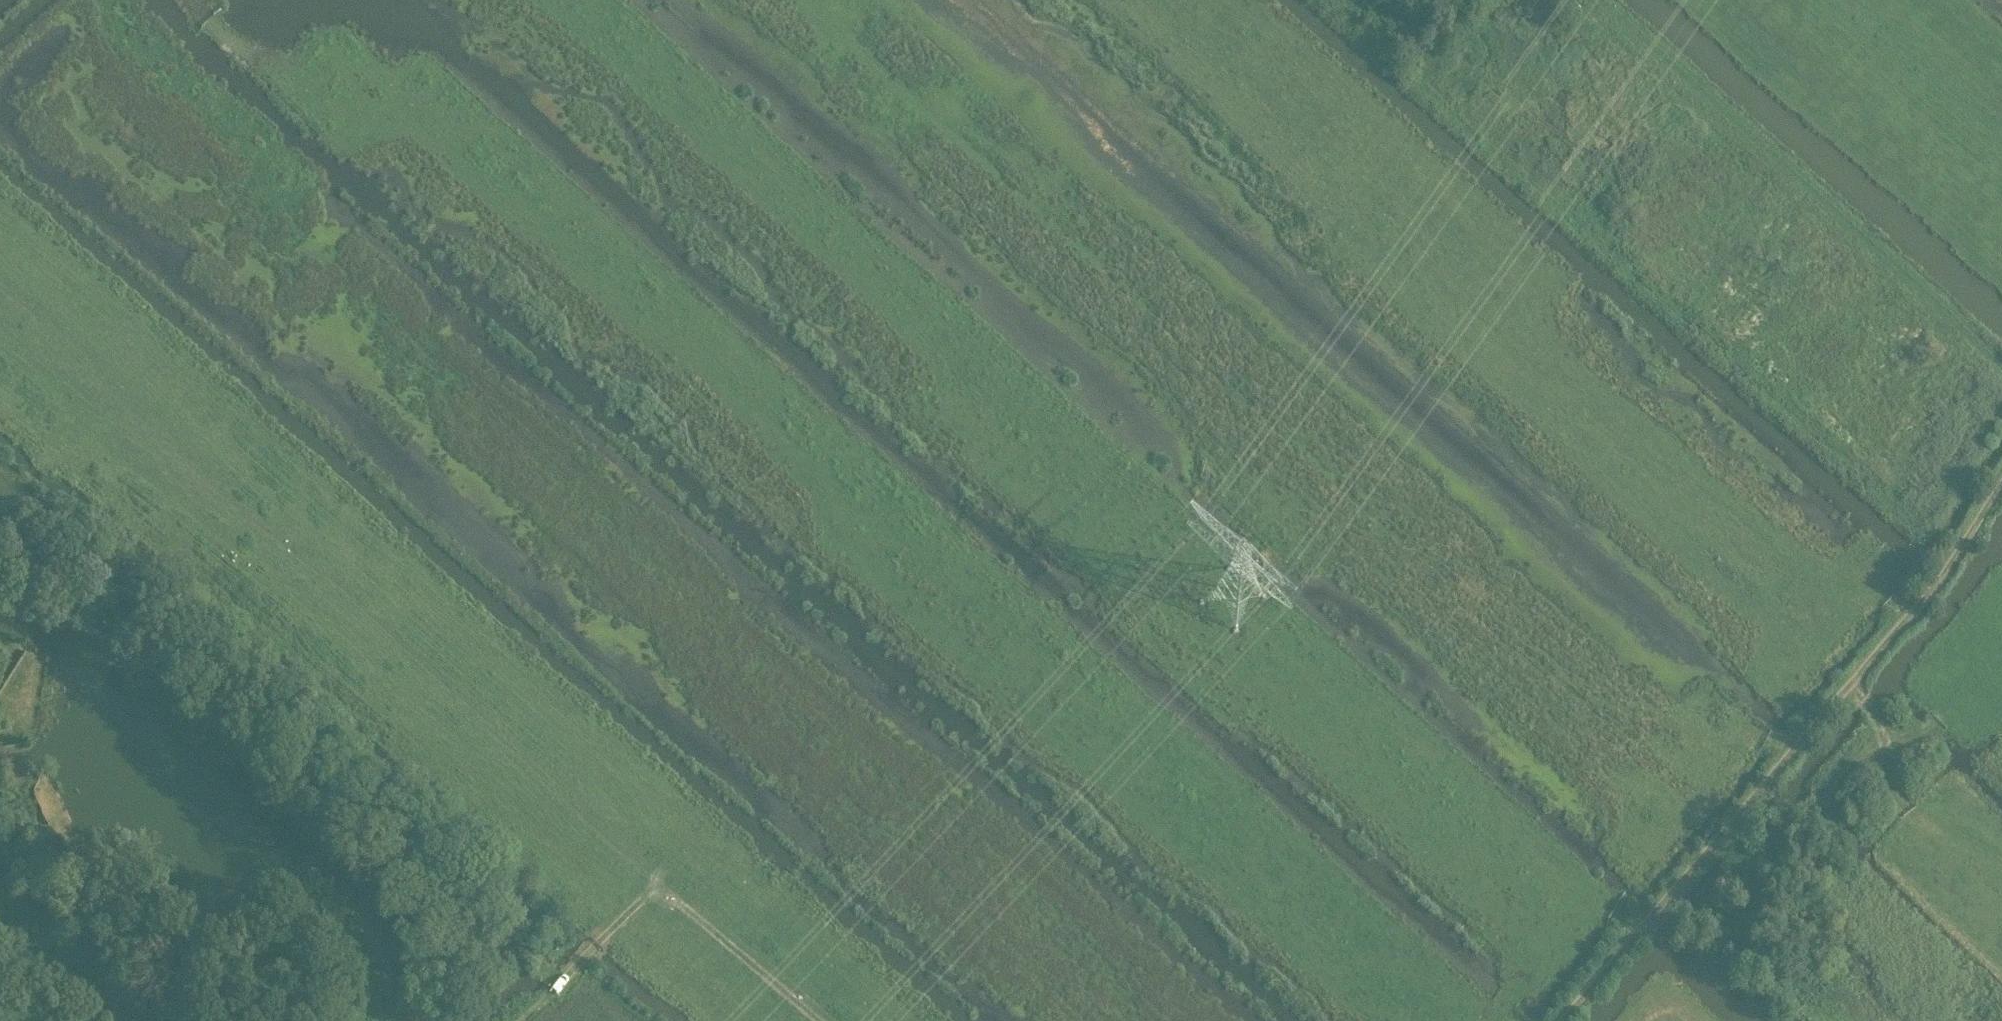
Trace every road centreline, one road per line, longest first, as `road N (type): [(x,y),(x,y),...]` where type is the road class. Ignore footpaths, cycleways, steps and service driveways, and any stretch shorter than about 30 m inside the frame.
road 1 (track): [(2001,485),(1953,564),(1562,1020)]
road 2 (track): [(819,1020),(676,899),(651,895),(579,972)]
road 3 (track): [(1851,685),(1875,715),(1893,783),(1964,859)]

